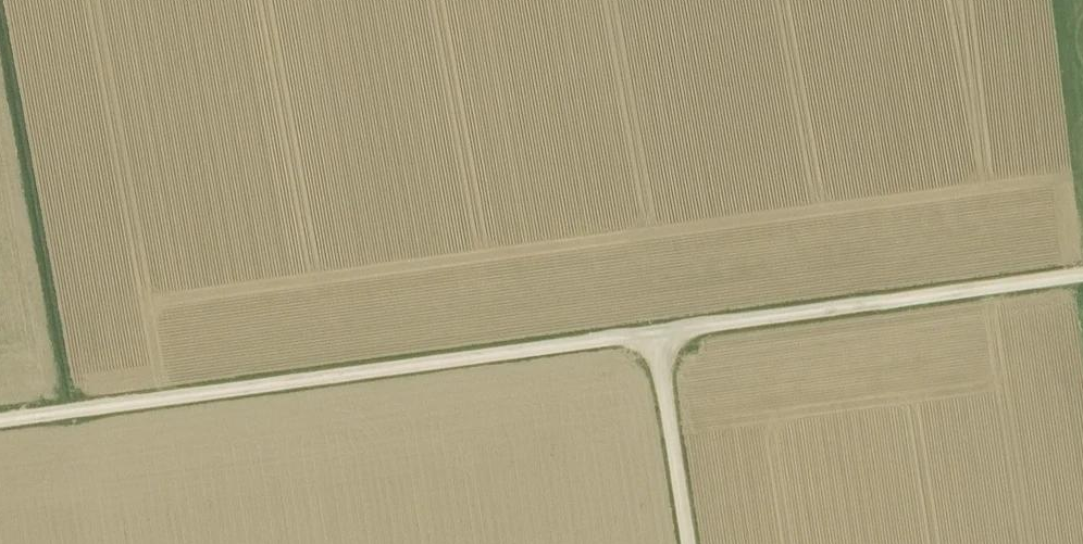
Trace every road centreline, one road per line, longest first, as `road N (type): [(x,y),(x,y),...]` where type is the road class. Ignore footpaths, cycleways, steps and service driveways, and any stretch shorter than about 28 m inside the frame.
road 1 (unclassified): [(0,418),(661,326)]
road 2 (unclassified): [(661,326),(1082,269)]
road 3 (track): [(73,409),(1,0)]
road 4 (unclassified): [(695,543),(661,326)]

